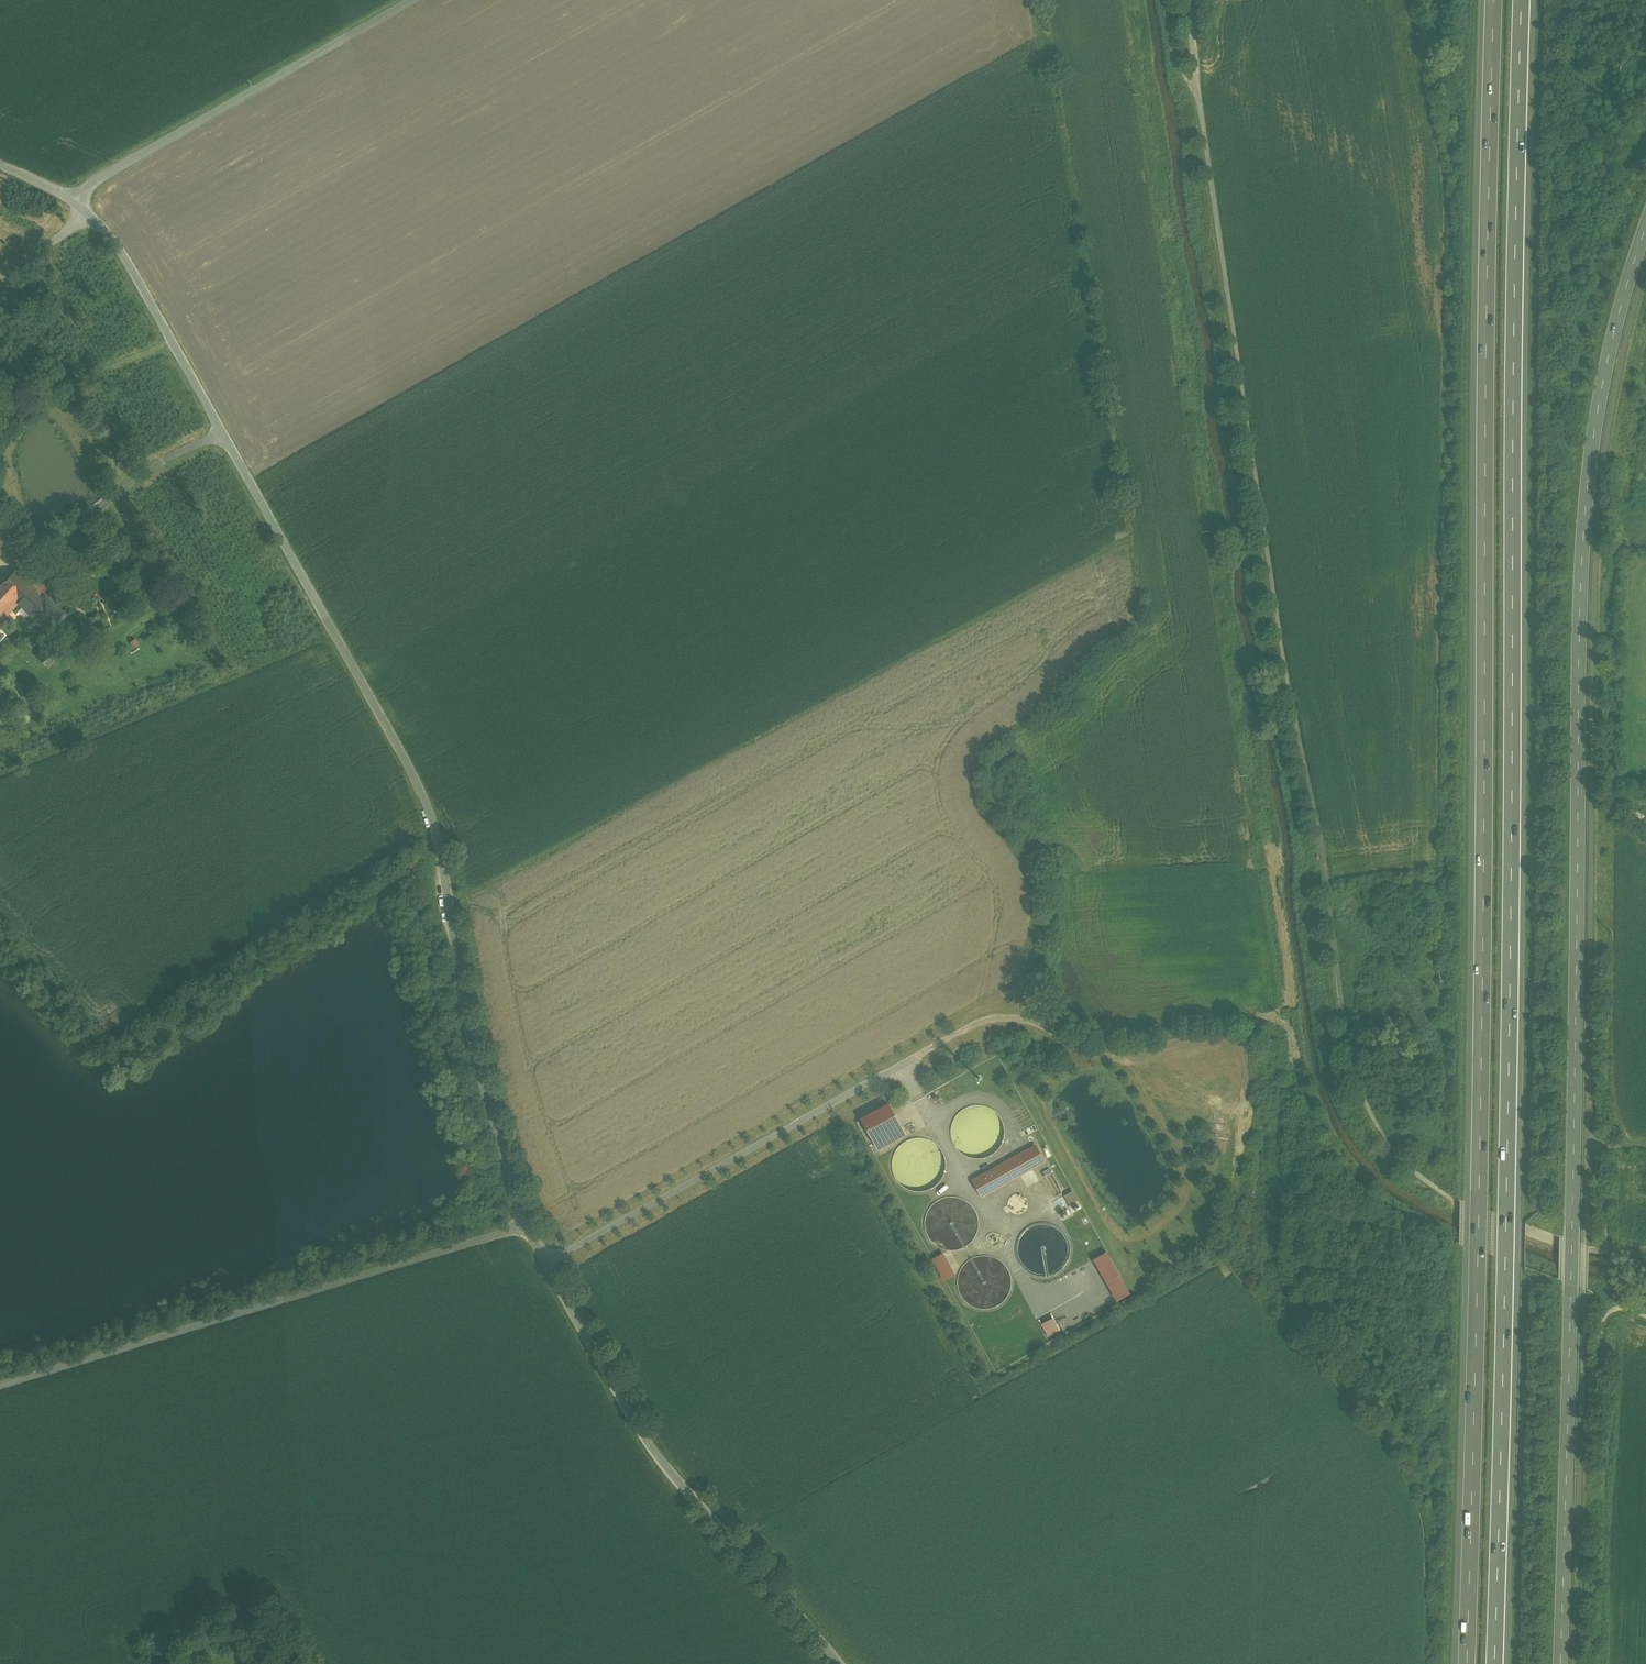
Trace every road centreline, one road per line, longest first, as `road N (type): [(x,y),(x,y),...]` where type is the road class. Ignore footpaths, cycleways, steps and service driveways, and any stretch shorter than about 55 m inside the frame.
road 1 (unclassified): [(844,1663),(692,1505),(623,1408),(546,1271),(491,1131),(429,827),(395,749),(97,220),(71,199)]
road 2 (motorway): [(1488,0),(1478,1016),(1461,1663)]
road 3 (motorway): [(1499,1663),(1527,0)]
road 4 (secondary): [(1645,228),(1610,348),(1582,541),(1560,1663)]
road 5 (unclassified): [(71,199),(103,166),(400,0)]

